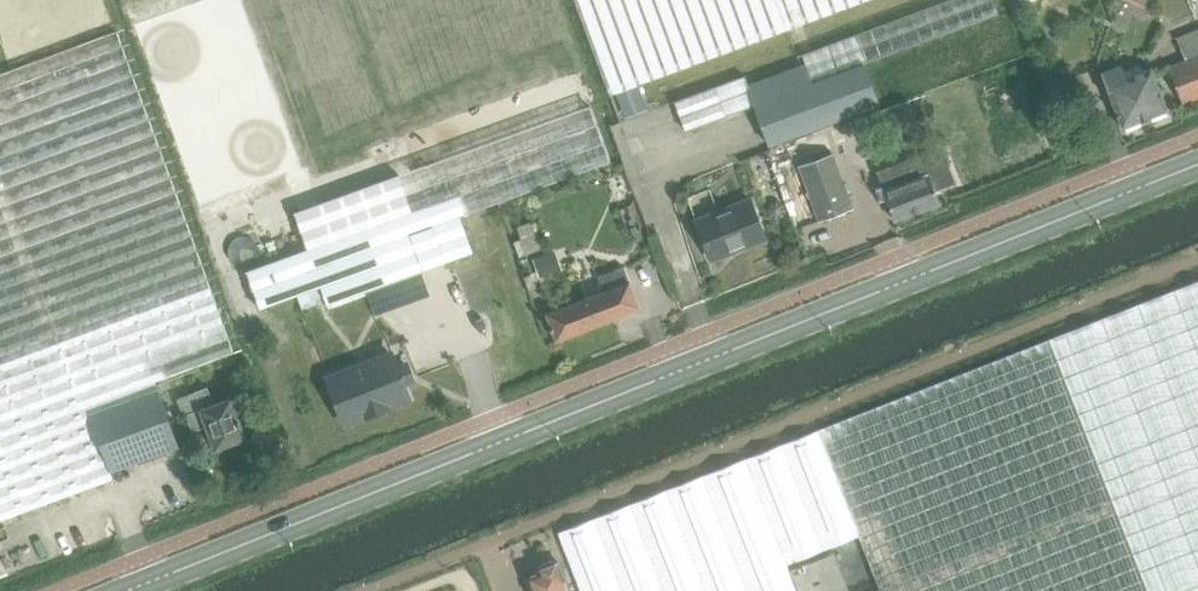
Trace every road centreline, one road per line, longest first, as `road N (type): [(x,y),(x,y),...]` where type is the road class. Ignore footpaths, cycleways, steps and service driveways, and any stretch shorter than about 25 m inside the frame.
road 1 (tertiary): [(116,590),(1197,161)]

